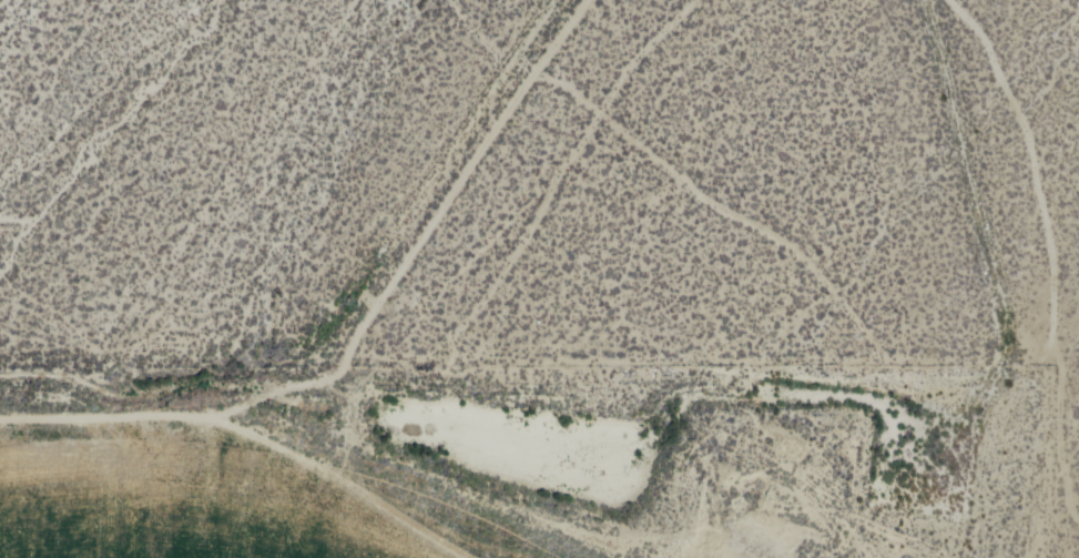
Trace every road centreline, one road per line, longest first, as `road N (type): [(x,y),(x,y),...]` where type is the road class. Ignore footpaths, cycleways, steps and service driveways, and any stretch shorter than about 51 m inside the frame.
road 1 (track): [(592,0),(340,376),(265,403),(232,395),(0,408)]
road 2 (track): [(948,0),(988,55),(1029,148),(1053,278),(1035,377),(1078,524)]
road 3 (track): [(692,0),(594,116),(492,291),(444,345),(355,353)]
road 4 (track): [(537,78),(689,189),(793,244),(887,355)]

